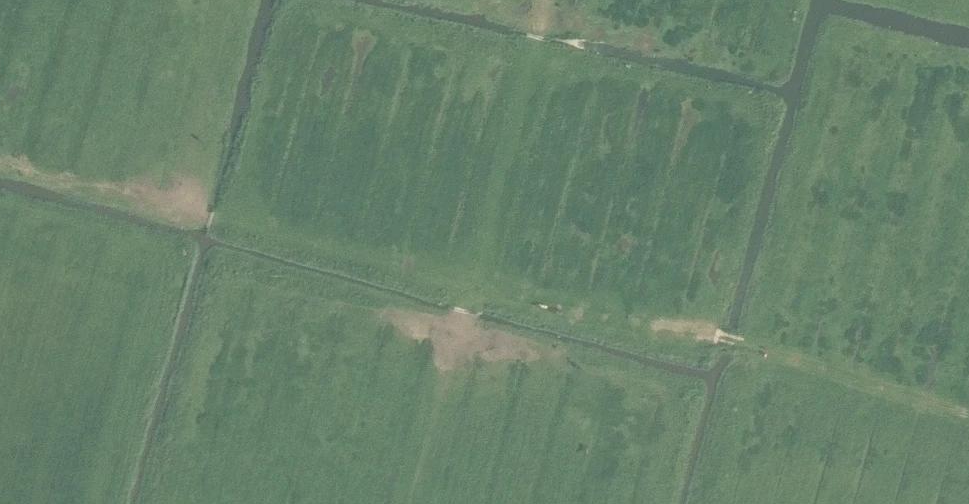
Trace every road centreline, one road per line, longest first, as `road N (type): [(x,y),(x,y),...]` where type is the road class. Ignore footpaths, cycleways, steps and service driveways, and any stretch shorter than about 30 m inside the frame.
road 1 (track): [(968,417),(707,333),(625,333),(254,225),(218,206),(148,202),(0,163)]

